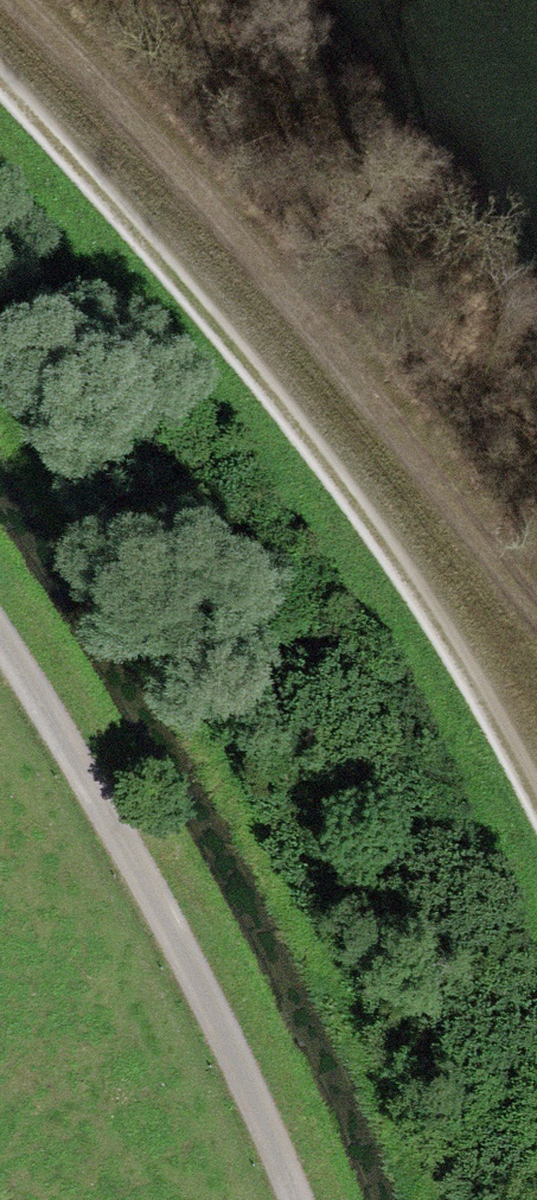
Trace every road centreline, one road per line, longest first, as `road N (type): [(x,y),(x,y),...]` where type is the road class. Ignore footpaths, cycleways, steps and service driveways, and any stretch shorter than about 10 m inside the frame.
road 1 (track): [(0,98),(271,388),(480,685),(536,800)]
road 2 (track): [(24,0),(358,361),(536,589)]
road 3 (track): [(292,1199),(231,1041),(70,724),(0,622)]

